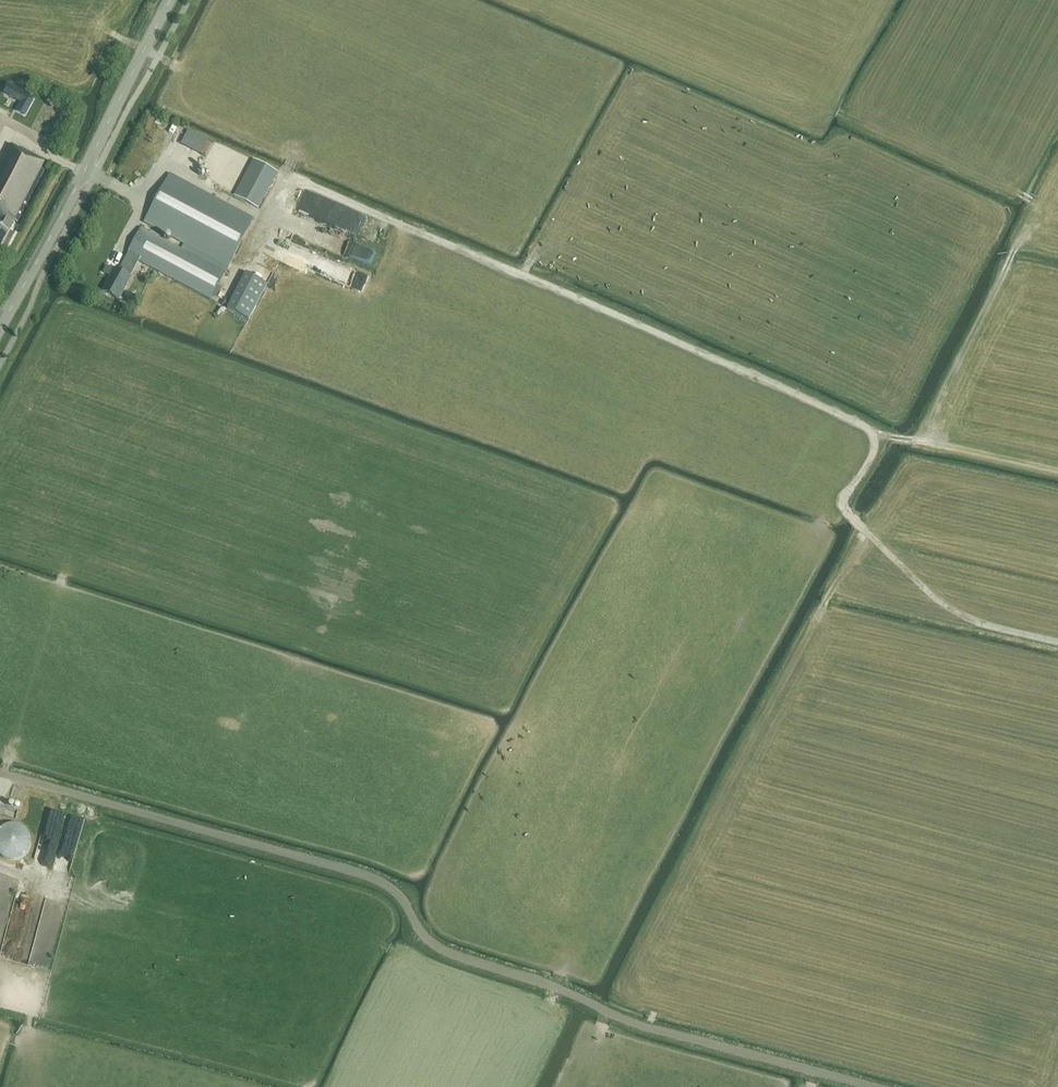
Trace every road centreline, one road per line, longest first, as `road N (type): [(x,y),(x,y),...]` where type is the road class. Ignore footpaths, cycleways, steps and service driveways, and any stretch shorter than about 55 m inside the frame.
road 1 (track): [(1057,642),(958,613),(846,512),(843,498),(873,453),(868,428),(284,174)]
road 2 (track): [(871,1086),(637,1024),(453,955),(426,938),(397,894),(361,874),(0,773)]
road 3 (secondary): [(0,329),(171,0)]

